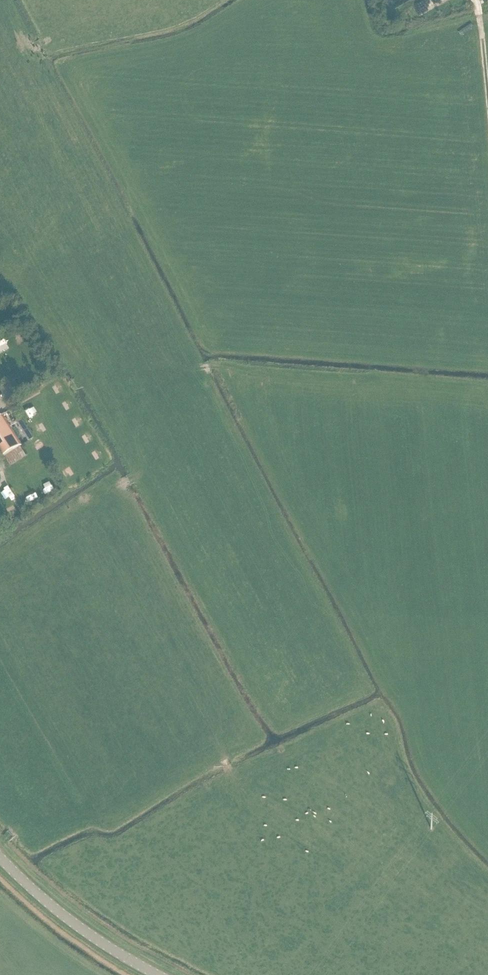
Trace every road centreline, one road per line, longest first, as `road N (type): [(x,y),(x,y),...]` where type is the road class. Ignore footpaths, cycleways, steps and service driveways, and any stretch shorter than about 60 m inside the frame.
road 1 (tertiary): [(157,974),(58,912),(0,858)]

